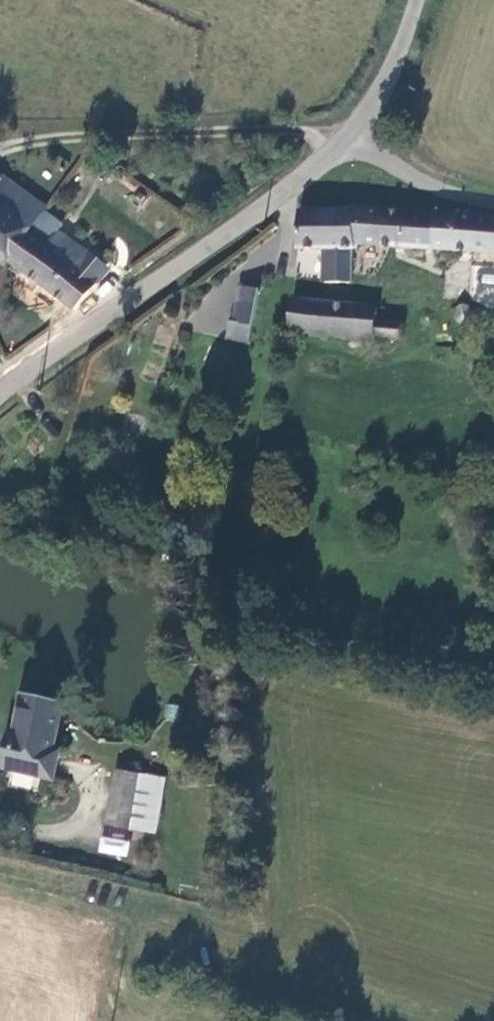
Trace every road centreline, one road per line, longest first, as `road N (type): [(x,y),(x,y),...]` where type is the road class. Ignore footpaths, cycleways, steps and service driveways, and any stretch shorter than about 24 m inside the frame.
road 1 (unclassified): [(0,387),(19,366),(355,146),(416,0)]

